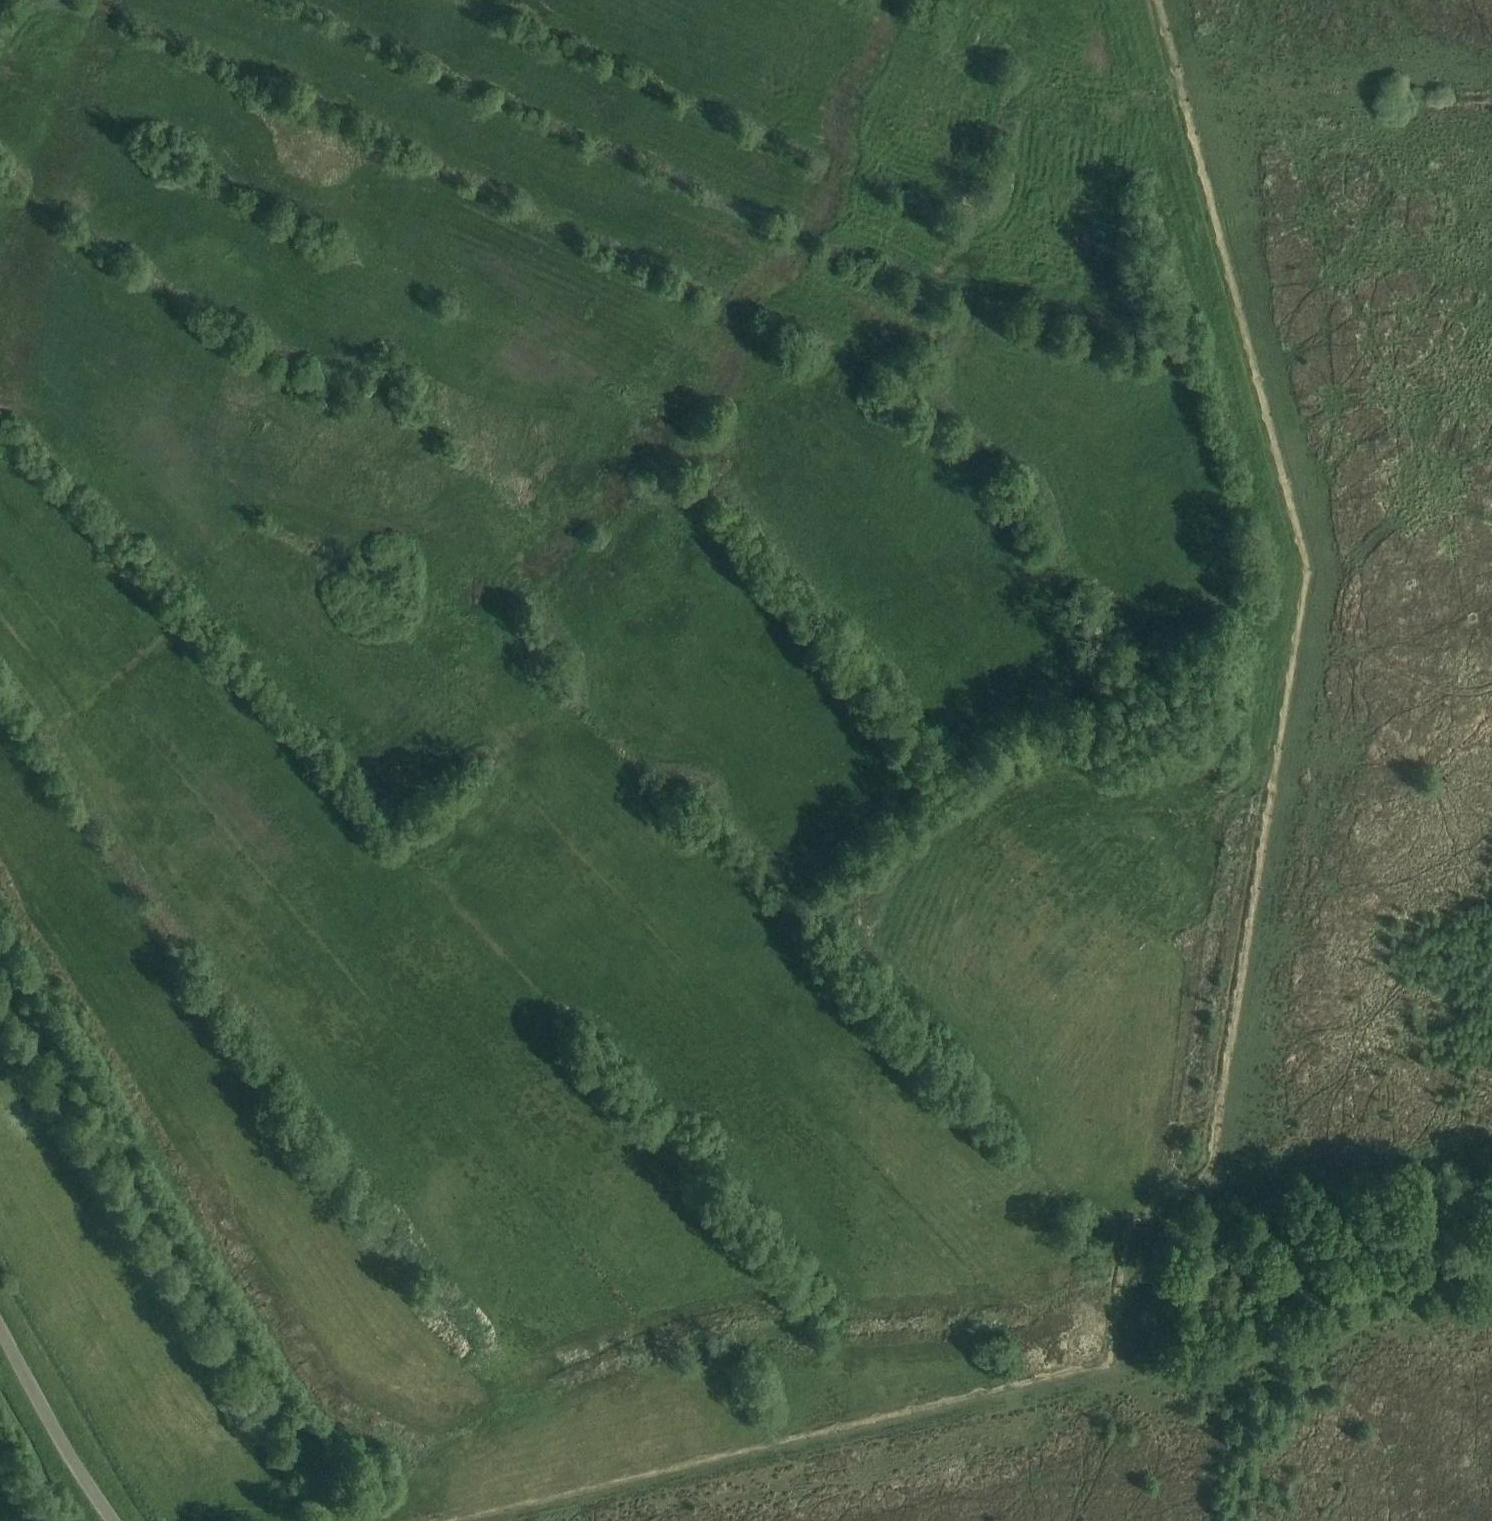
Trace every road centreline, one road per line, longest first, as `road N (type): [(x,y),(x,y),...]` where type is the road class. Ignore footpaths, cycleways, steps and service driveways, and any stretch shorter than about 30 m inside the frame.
road 1 (unclassified): [(117,1520),(0,1327)]

